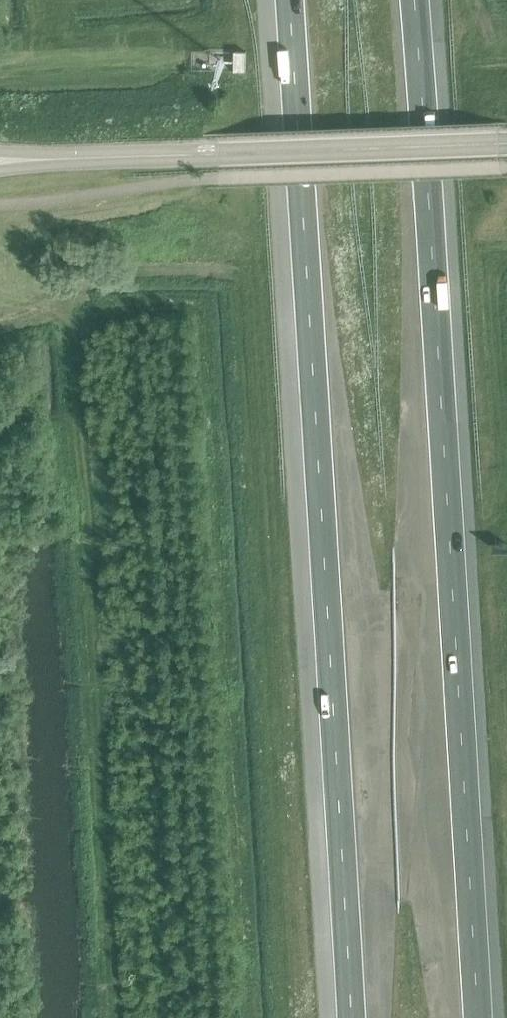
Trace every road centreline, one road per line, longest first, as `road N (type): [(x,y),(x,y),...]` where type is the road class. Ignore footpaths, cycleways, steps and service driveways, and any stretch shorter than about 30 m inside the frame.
road 1 (motorway): [(292,0),(354,1017)]
road 2 (motorway): [(479,1017),(418,0)]
road 3 (tertiary): [(0,161),(506,142)]

